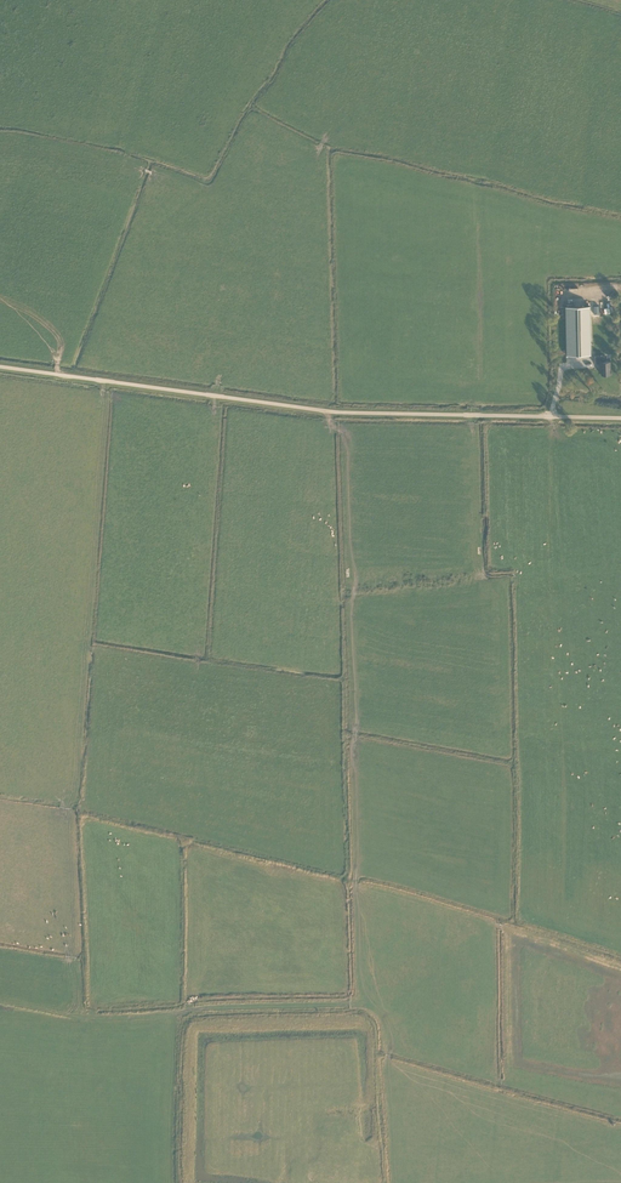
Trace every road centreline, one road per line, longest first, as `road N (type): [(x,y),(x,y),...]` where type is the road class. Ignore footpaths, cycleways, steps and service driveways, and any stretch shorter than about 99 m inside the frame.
road 1 (unclassified): [(620,417),(338,412),(0,366)]

